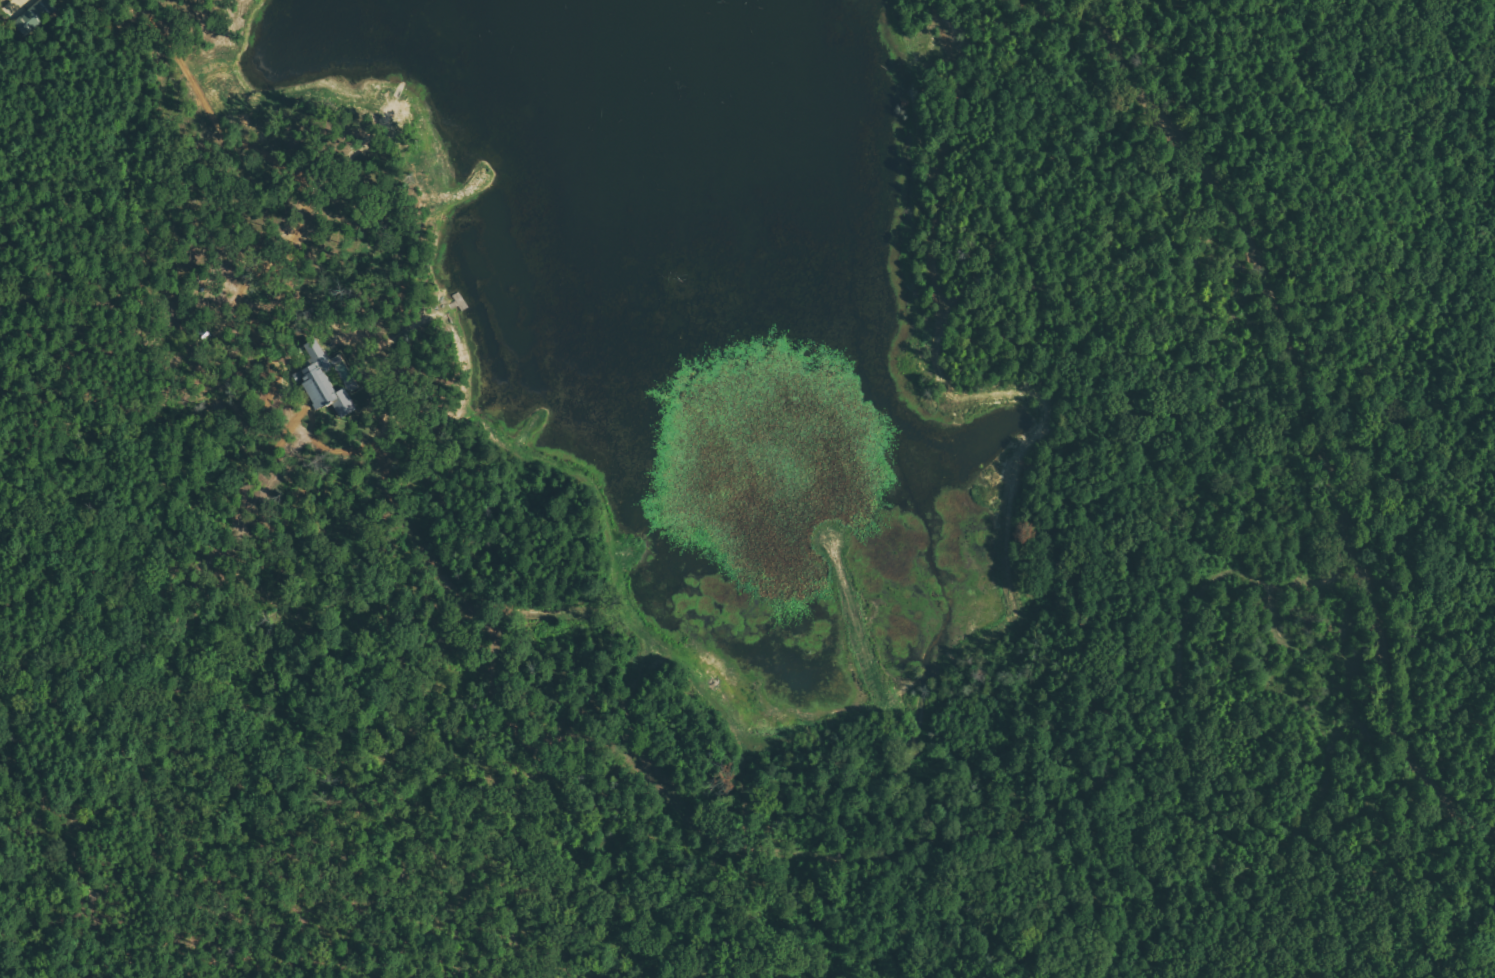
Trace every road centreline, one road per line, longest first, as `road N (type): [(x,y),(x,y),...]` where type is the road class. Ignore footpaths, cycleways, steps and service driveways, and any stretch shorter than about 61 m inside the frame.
road 1 (residential): [(1494,836),(1417,777),(1399,741),(1317,419),(1202,177),(1128,95),(1082,0)]

